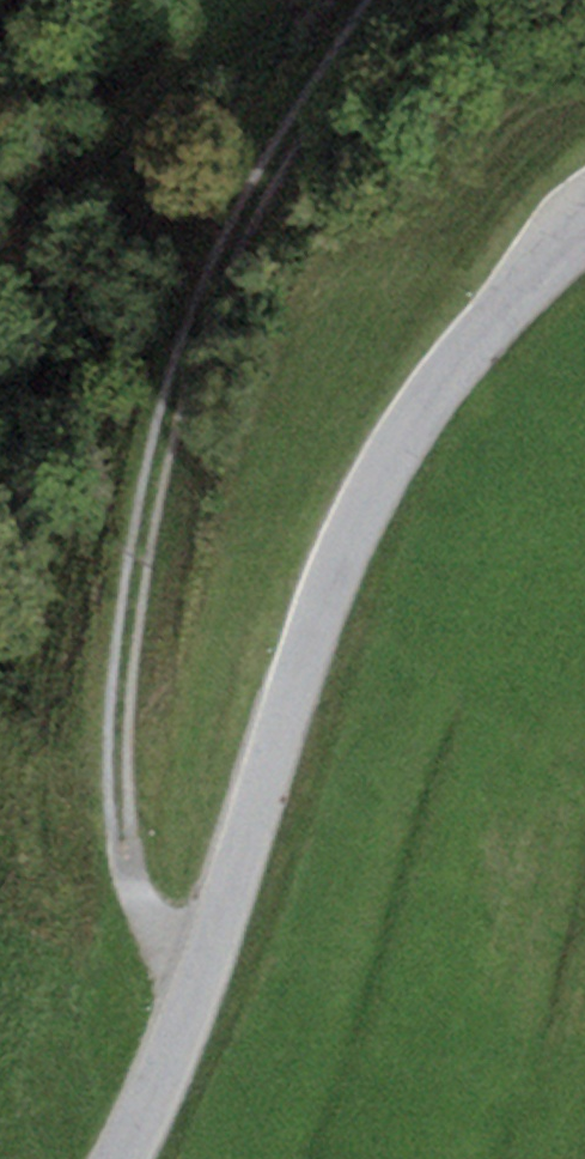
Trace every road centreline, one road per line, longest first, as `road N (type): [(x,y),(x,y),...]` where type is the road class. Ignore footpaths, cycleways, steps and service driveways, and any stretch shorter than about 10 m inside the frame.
road 1 (track): [(209,960),(181,947),(134,892),(119,801),(127,630),(163,442),(241,230),(382,0)]
road 2 (unclassified): [(584,237),(523,290),(407,422),(335,556),(209,960),(121,1158)]

